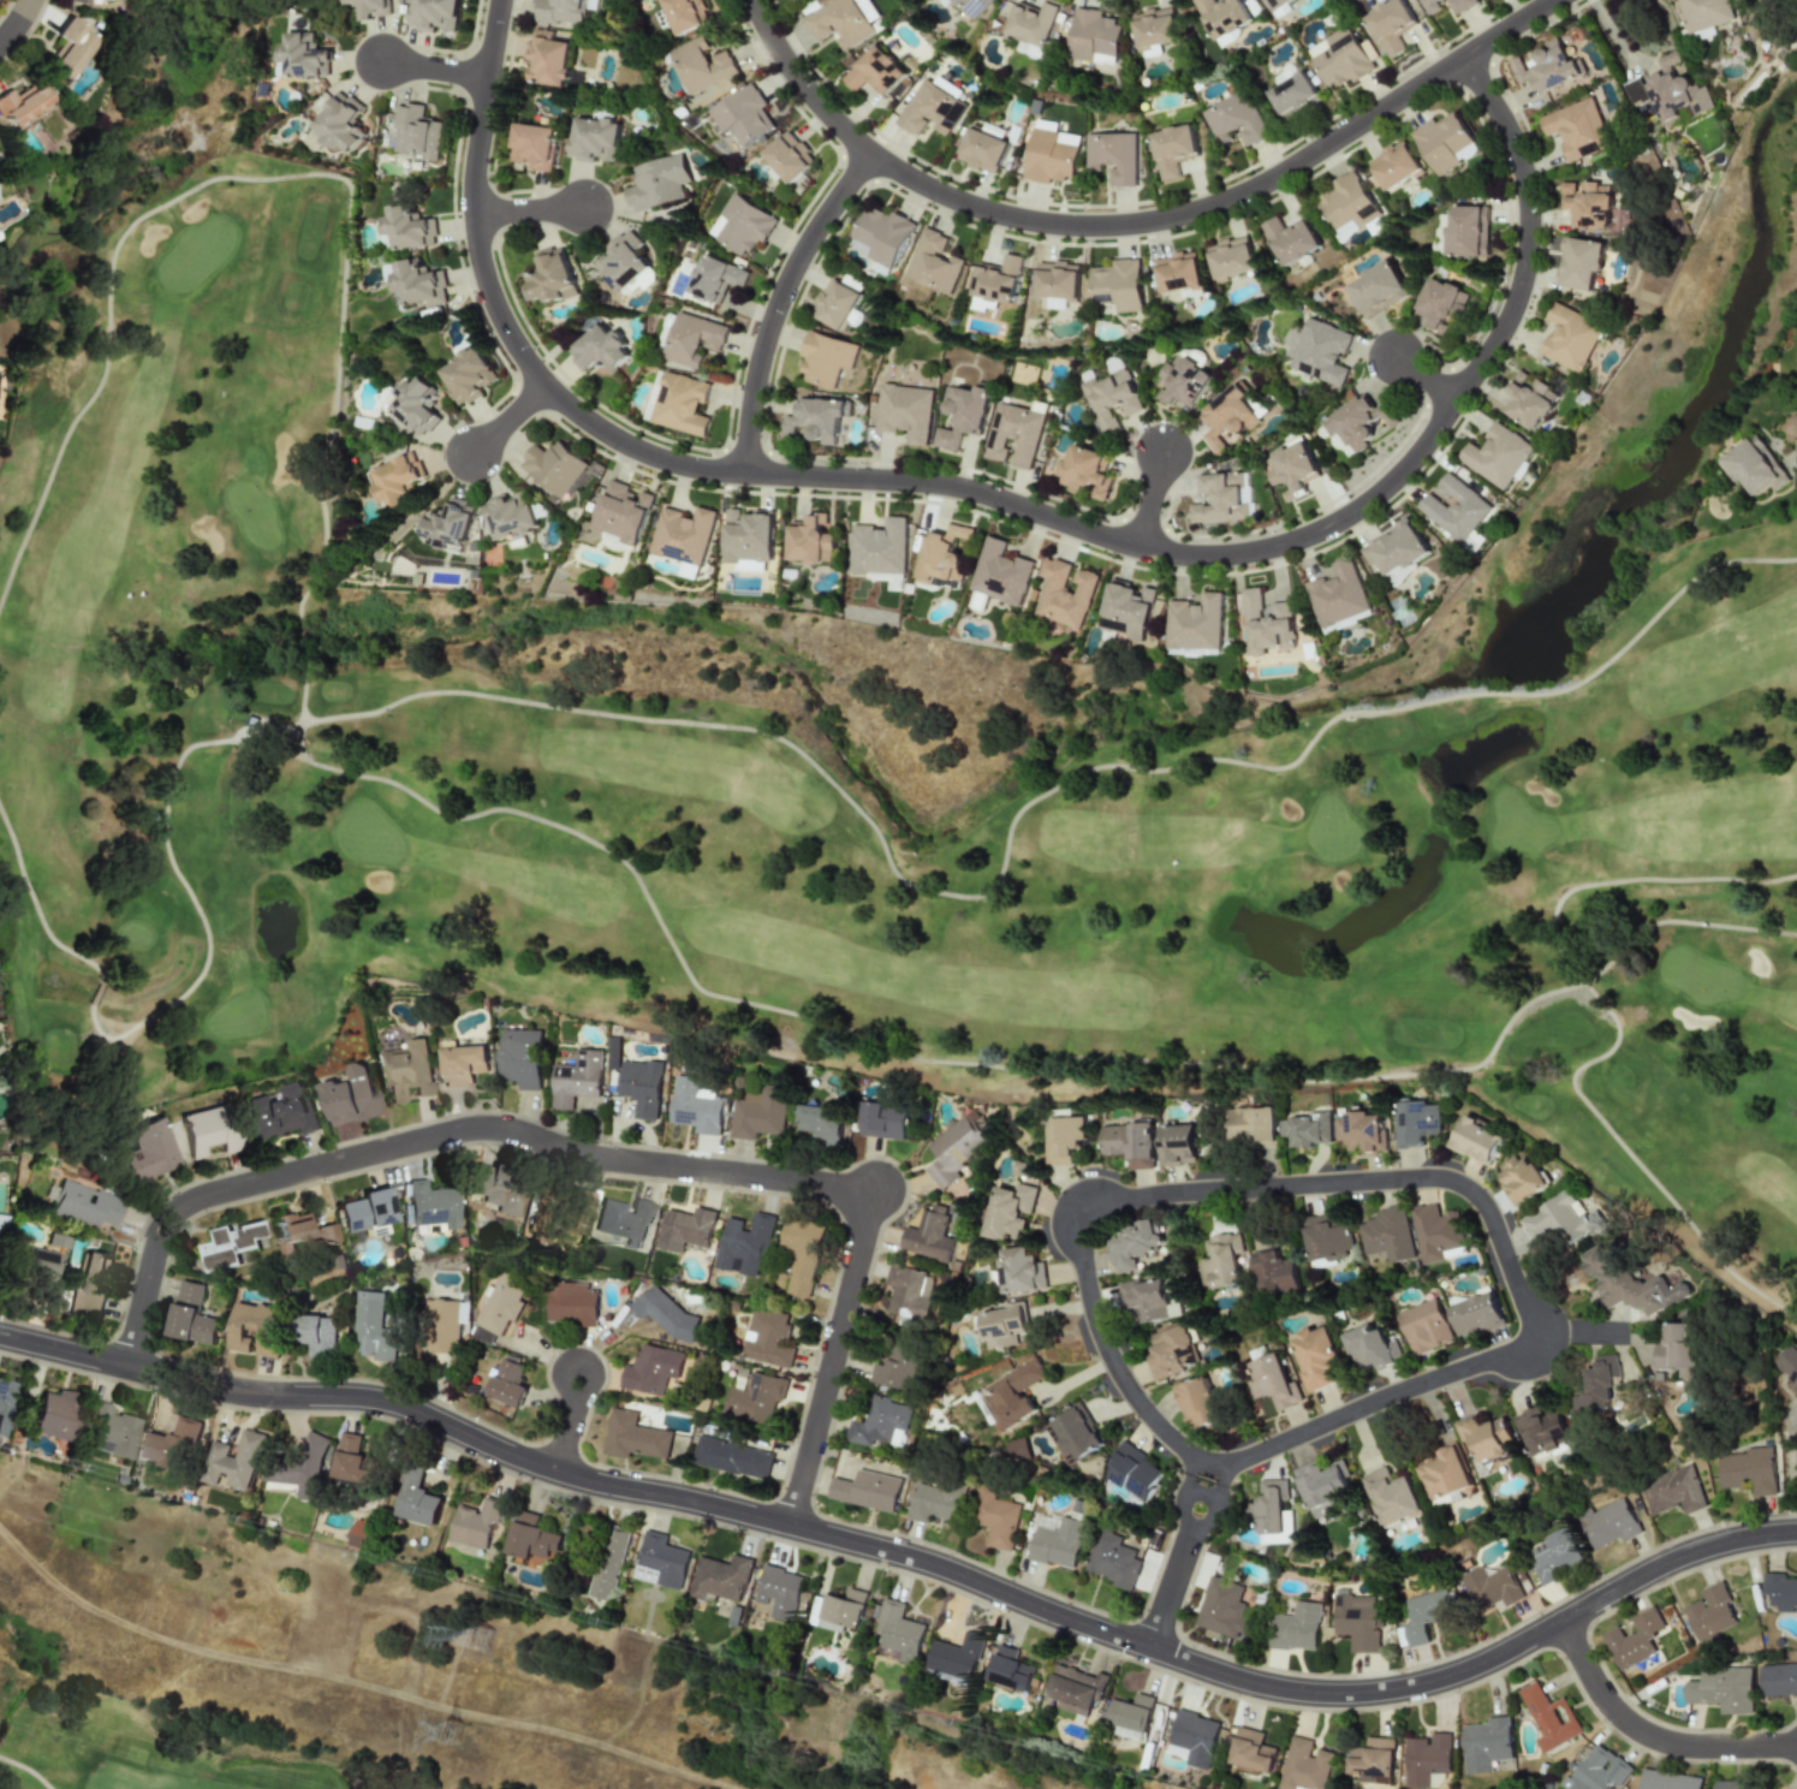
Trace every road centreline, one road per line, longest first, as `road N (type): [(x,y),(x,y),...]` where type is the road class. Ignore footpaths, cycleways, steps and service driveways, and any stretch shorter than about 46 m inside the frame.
road 1 (tertiary): [(0,1335),(233,1392),(397,1404),(555,1472),(905,1556),(1291,1693),(1385,1694),(1450,1678),(1668,1564),(1725,1544),(1796,1533)]
road 2 (residential): [(501,0),(477,154),(480,252),(500,319),(547,387),(579,416),(673,464),(944,485),(1176,557),(1219,558),(1292,543),(1373,504),(1434,438),(1513,316),(1529,260),(1528,192),(1511,136),(1465,59)]
road 3 (residential): [(1209,1484),(1215,1466),(1537,1347),(1492,1217),(1477,1201),(1440,1182),(1091,1201),(1078,1224),(1079,1243),(1103,1345),(1161,1433),(1215,1466)]
road 4 (residential): [(126,1365),(165,1232),(180,1217),(433,1142),(839,1189),(869,1206),(870,1223),(791,1526)]
road 5 (track): [(0,1531),(78,1600),(139,1634),(553,1732),(721,1788)]
road 6 (residential): [(1558,0),(1268,184),(1185,216),(1100,228),(1002,218),(873,155)]
road 7 (residential): [(748,475),(758,372),(786,287),(873,155)]
road 8 (residential): [(1564,1622),(1601,1692),(1636,1729),(1689,1747),(1796,1746)]
road 9 (residential): [(873,155),(804,87),(753,0)]
road 10 (residential): [(1149,1648),(1209,1484)]

